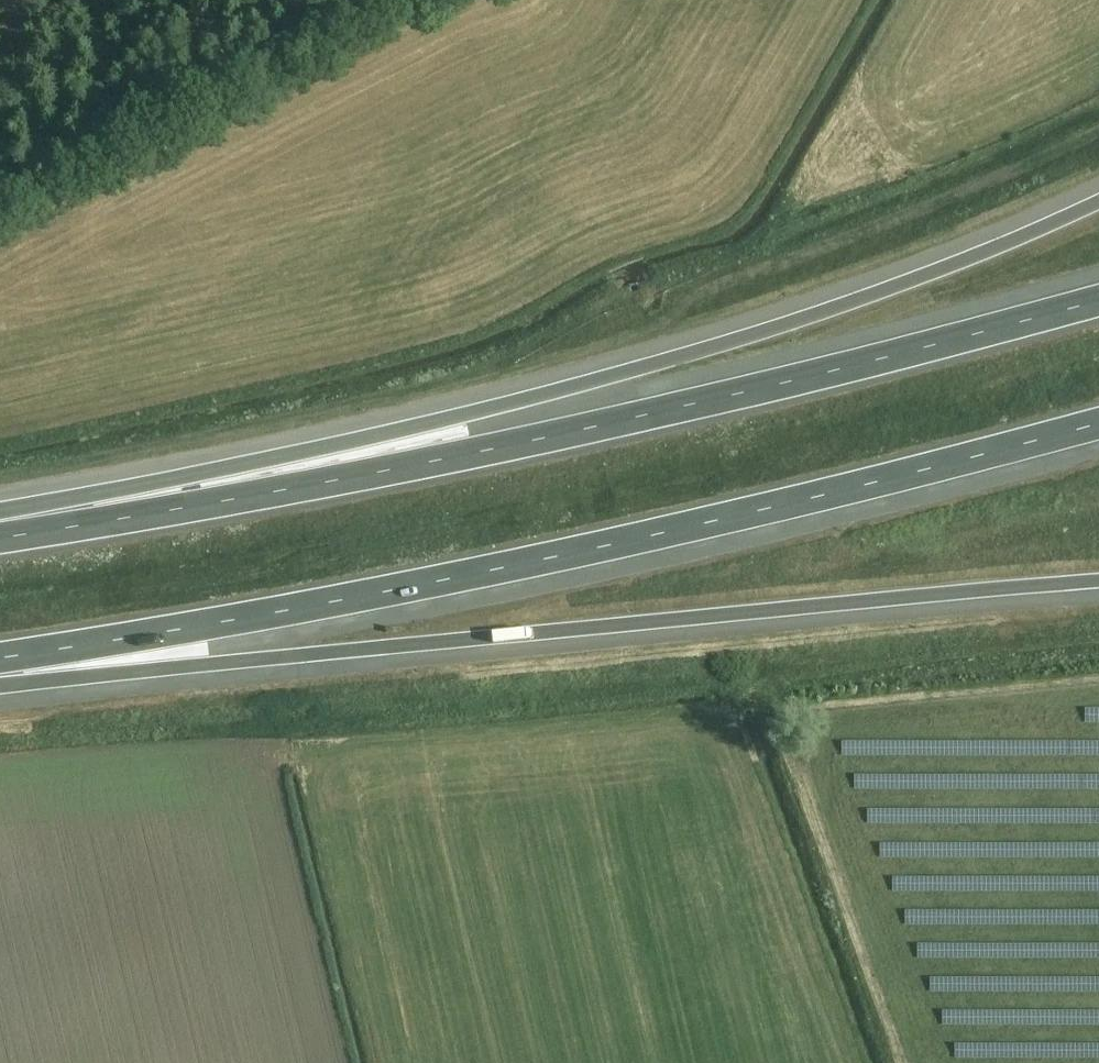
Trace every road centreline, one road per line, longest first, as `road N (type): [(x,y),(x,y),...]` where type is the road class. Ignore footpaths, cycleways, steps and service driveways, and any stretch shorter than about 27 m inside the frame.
road 1 (motorway): [(1098,204),(917,280),(711,349),(0,535)]
road 2 (motorway): [(1098,302),(431,463),(0,539)]
road 3 (motorway): [(0,659),(661,537),(1098,425)]
road 4 (motorway): [(0,666),(209,665),(1098,586)]

